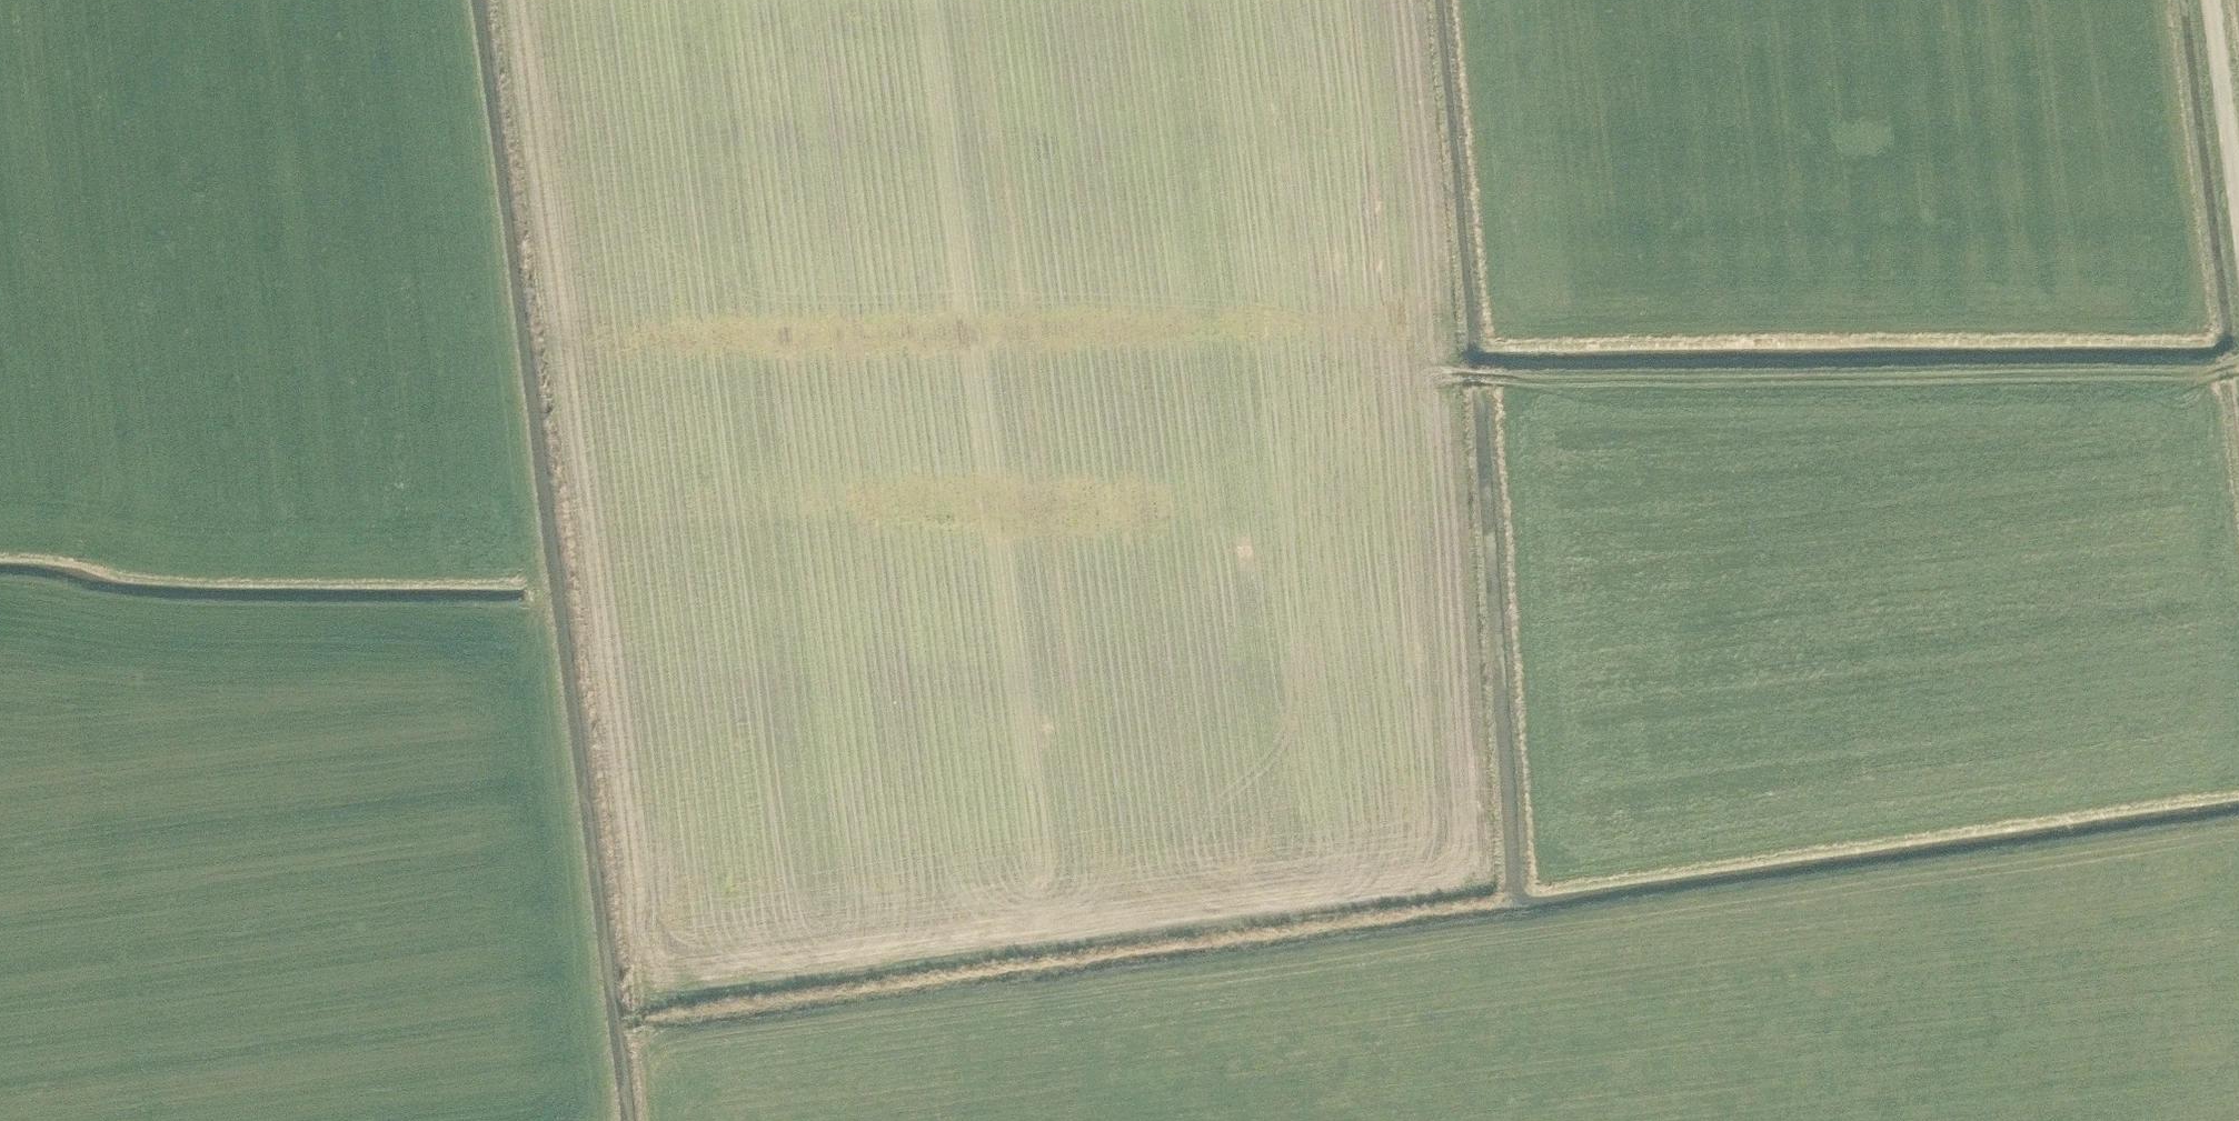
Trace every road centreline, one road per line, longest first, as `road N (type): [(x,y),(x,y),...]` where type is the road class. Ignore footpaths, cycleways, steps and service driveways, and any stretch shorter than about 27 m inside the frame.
road 1 (tertiary): [(2238,205),(2211,0)]

